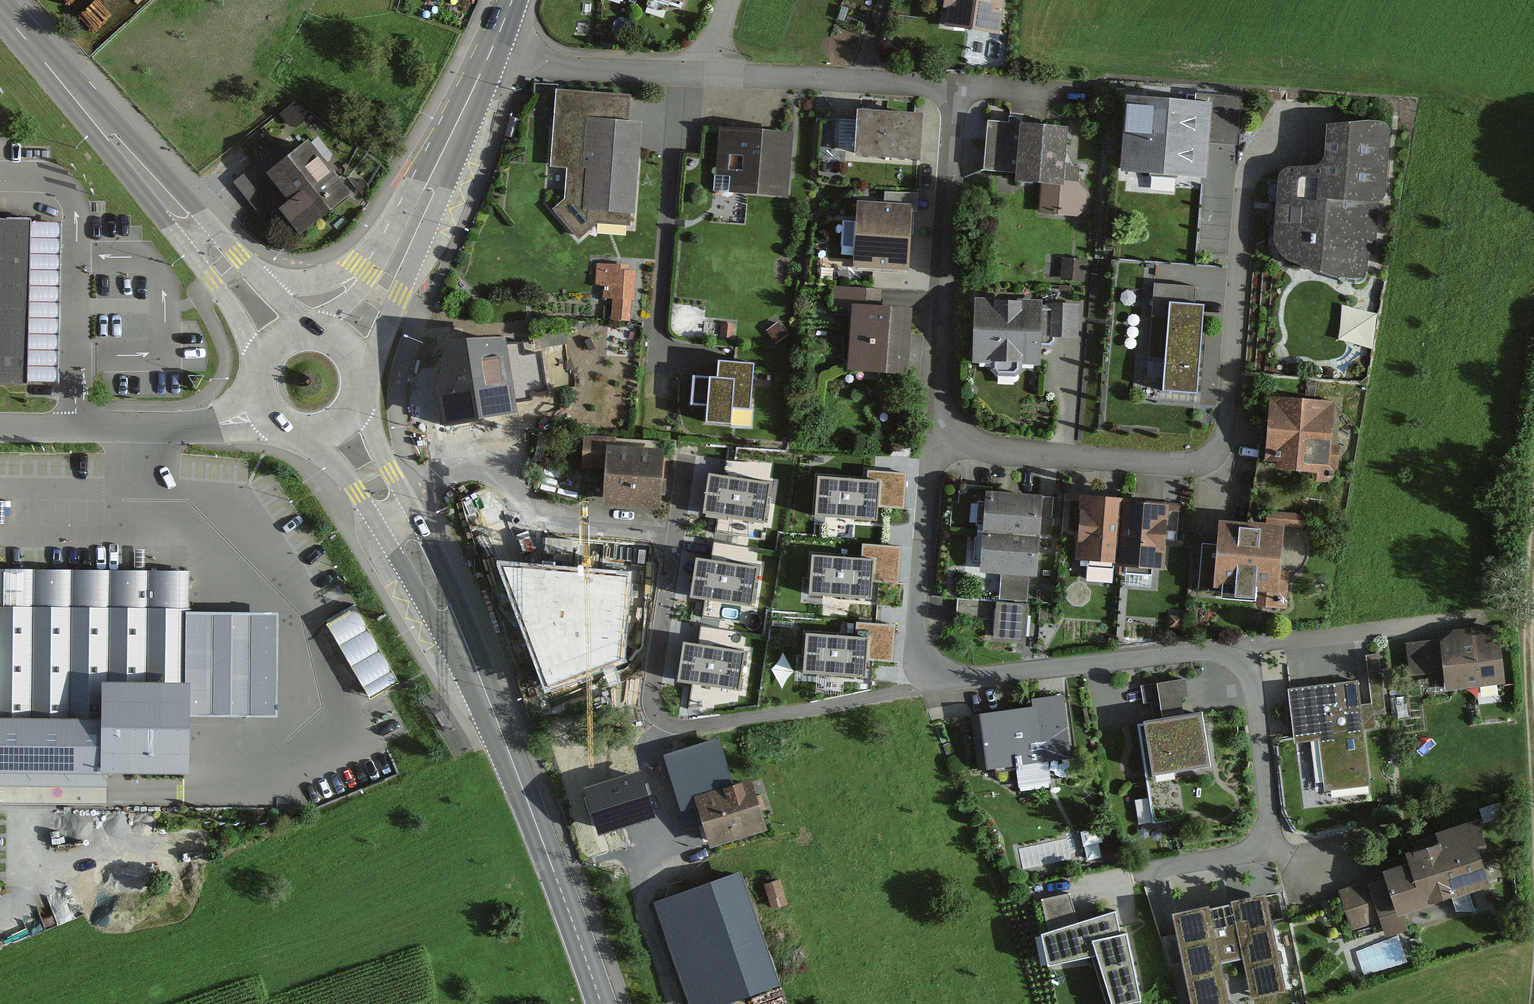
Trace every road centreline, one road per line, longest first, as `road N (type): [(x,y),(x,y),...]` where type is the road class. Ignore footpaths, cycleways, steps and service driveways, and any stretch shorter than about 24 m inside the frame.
road 1 (residential): [(1271,838),(1255,684),(1243,664),(1200,654),(978,677),(951,669),(929,650),(919,625),(934,454),(949,410)]
road 2 (secondary): [(340,417),(481,677),(602,1003)]
road 3 (residential): [(1248,194),(1225,434),(1216,454),(1183,467),(991,449),(949,410)]
road 4 (secondary): [(319,342),(122,126),(40,54)]
road 5 (secondary): [(40,54),(211,281),(267,370)]
road 6 (tertiary): [(491,49),(384,282),(340,353)]
road 7 (residential): [(949,410),(941,379),(955,123),(948,101)]
road 8 (residential): [(0,429),(192,428),(269,404)]
road 9 (residential): [(948,101),(930,86),(712,73)]
road 10 (residential): [(712,73),(559,66),(491,49)]
road 11 (residential): [(1271,838),(1261,849),(1131,874)]
road 12 (residential): [(948,101),(986,89),(1087,94)]

